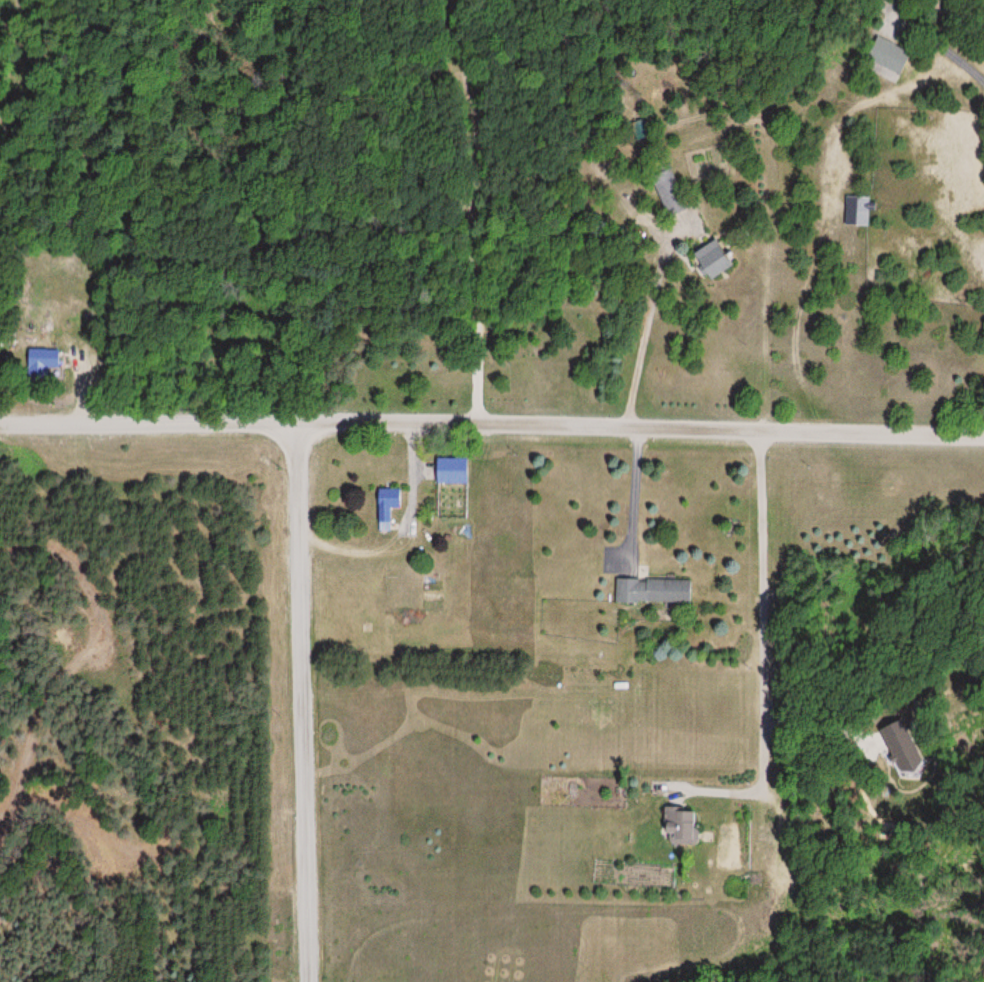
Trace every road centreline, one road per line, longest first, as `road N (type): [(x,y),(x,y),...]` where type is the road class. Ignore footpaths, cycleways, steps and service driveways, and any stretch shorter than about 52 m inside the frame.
road 1 (residential): [(983,435),(0,419)]
road 2 (residential): [(308,981),(300,422)]

